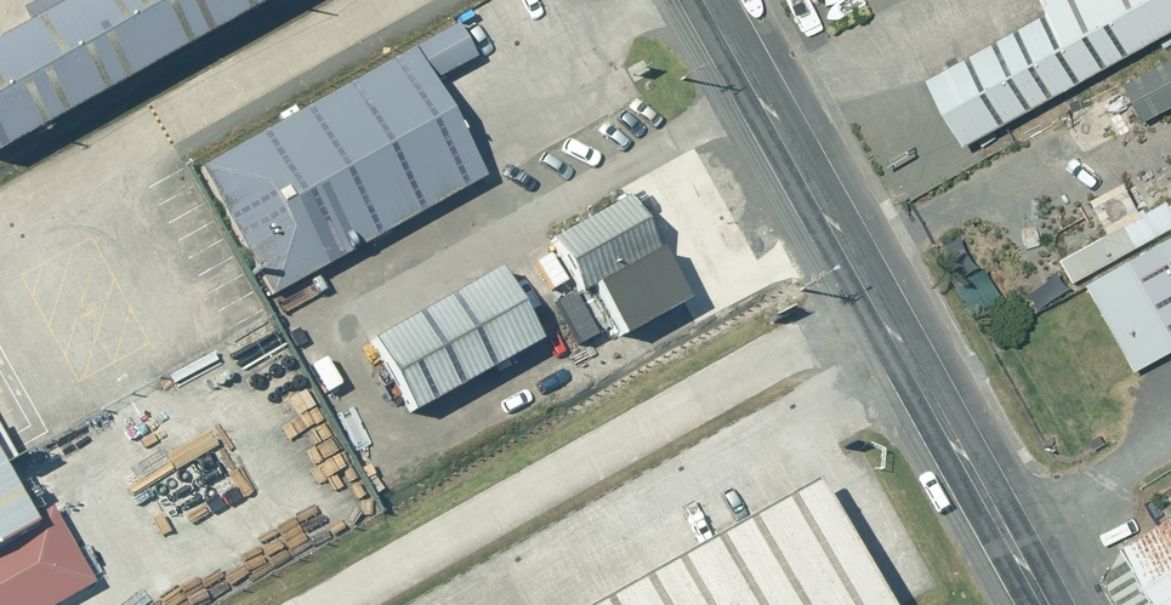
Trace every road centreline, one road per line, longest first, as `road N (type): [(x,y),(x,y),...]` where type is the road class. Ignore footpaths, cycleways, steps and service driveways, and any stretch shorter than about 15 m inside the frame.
road 1 (primary): [(690,0),(1036,604)]

